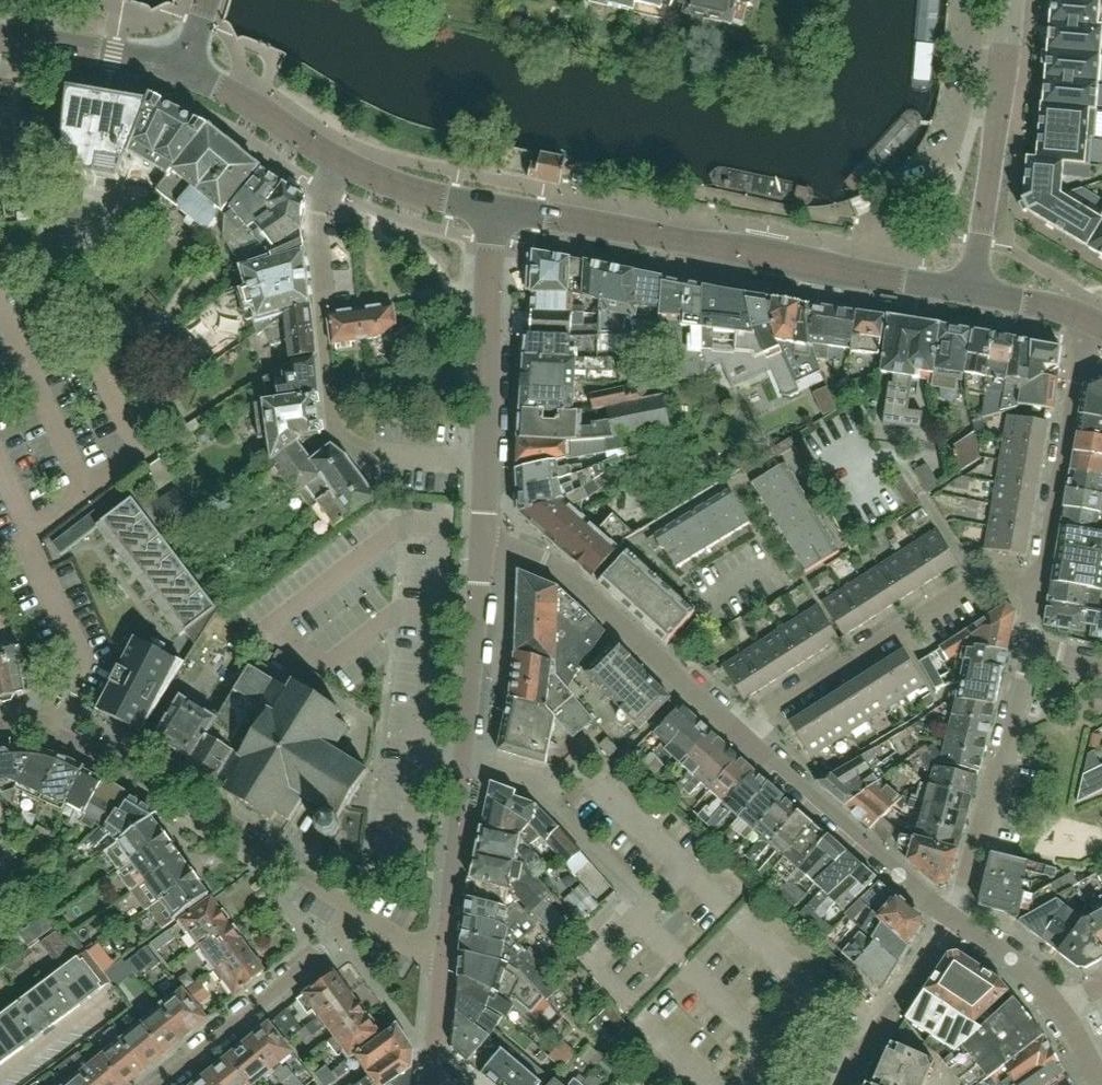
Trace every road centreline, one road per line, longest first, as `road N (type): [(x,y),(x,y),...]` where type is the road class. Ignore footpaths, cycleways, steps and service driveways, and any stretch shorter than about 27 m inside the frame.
road 1 (secondary): [(969,295),(500,213)]
road 2 (residential): [(339,163),(319,215),(333,418),(374,454),(486,464)]
road 3 (residential): [(443,962),(482,546)]
road 4 (residential): [(0,723),(44,725),(84,745),(356,912)]
road 5 (residential): [(737,731),(977,580),(1034,582)]
road 6 (residential): [(737,731),(574,579),(508,549),(482,546)]
road 7 (residential): [(969,295),(999,118),(1005,0)]
road 8 (residential): [(951,917),(737,731)]
road 9 (residential): [(951,917),(1031,649)]
road 10 (residential): [(1080,318),(1034,582)]
road 11 (residential): [(157,1084),(337,940),(356,912)]
road 12 (residential): [(486,464),(500,213)]
road 13 (residential): [(844,1084),(951,917)]
road 14 (secondary): [(182,71),(0,36)]
road 15 (secondary): [(339,163),(182,71)]
road 16 (secondary): [(500,213),(396,189),(339,163)]
road 17 (residential): [(1058,1008),(1012,959),(951,917)]

